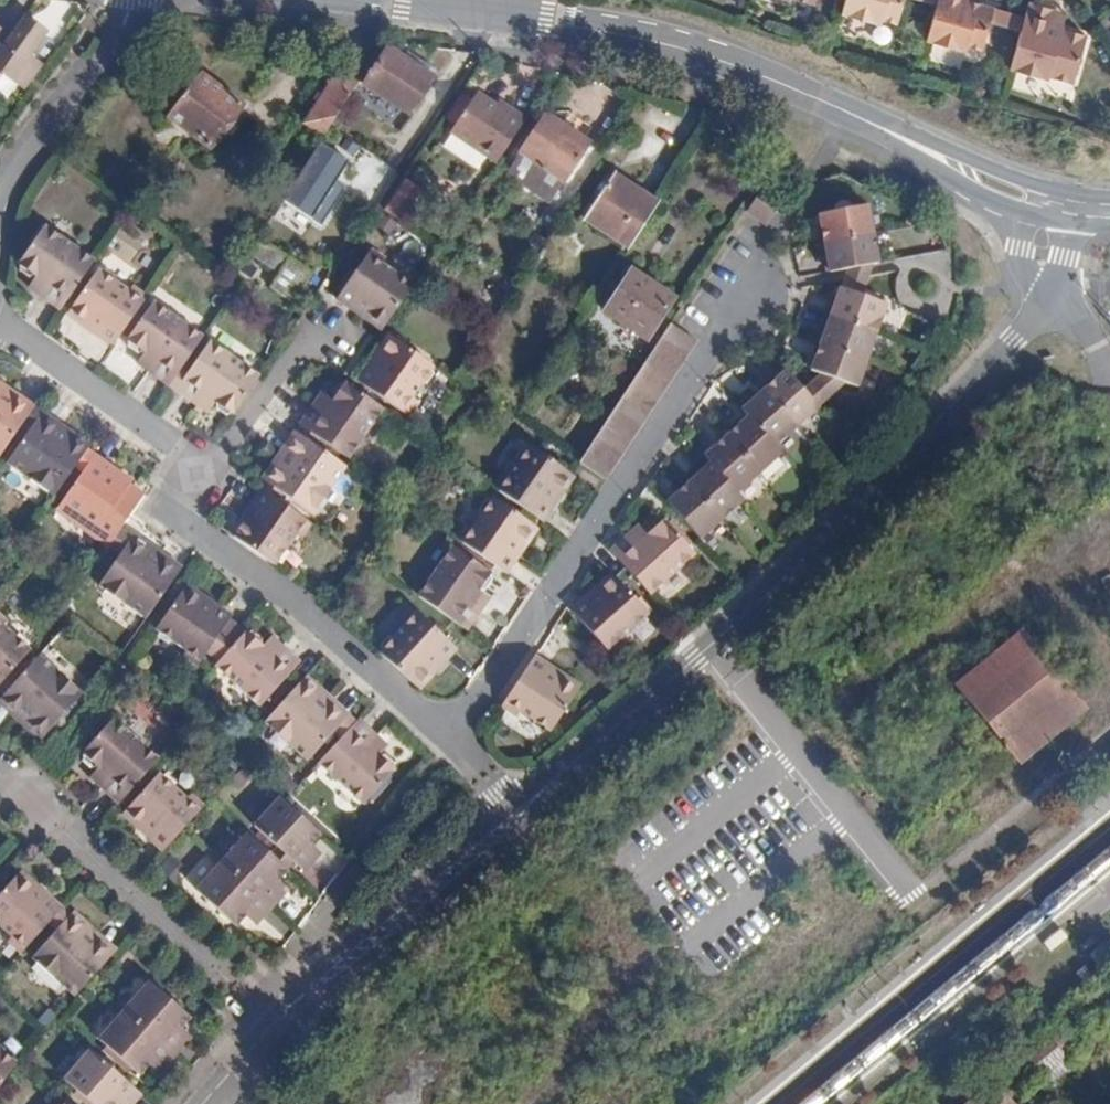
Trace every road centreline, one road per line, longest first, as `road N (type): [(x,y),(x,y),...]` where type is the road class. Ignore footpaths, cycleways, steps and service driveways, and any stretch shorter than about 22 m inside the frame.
road 1 (residential): [(1050,298),(892,471),(515,811)]
road 2 (residential): [(857,116),(458,740)]
road 3 (tertiary): [(456,10),(608,32),(742,65),(857,116)]
road 4 (residential): [(211,470),(179,521),(458,740)]
road 5 (residential): [(0,768),(261,1006)]
road 6 (residential): [(458,740),(261,1006)]
road 7 (residential): [(515,811),(278,1018)]
road 8 (residential): [(0,240),(17,178),(75,102),(133,0)]
road 9 (residential): [(0,321),(211,470)]
road 10 (tertiary): [(1078,196),(857,116)]
road 11 (residential): [(342,342),(285,362),(211,470)]
road 12 (tertiary): [(857,116),(1000,205)]

